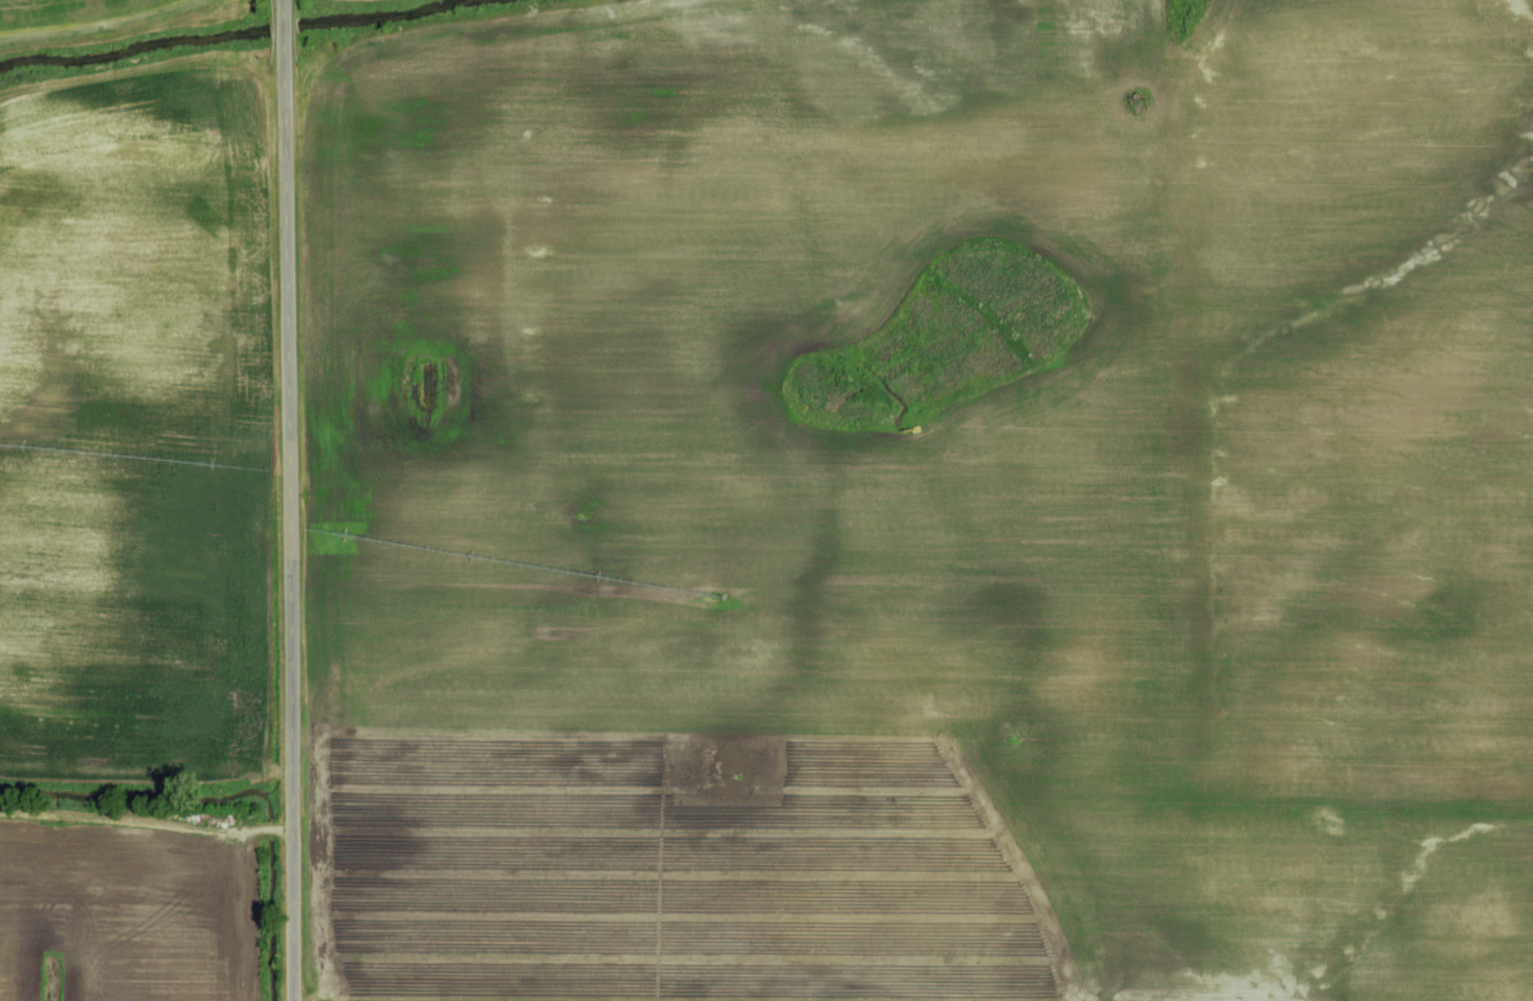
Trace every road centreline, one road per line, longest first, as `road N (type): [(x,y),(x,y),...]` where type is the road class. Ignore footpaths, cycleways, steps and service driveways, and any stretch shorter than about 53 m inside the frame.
road 1 (residential): [(292,1000),(285,0)]

